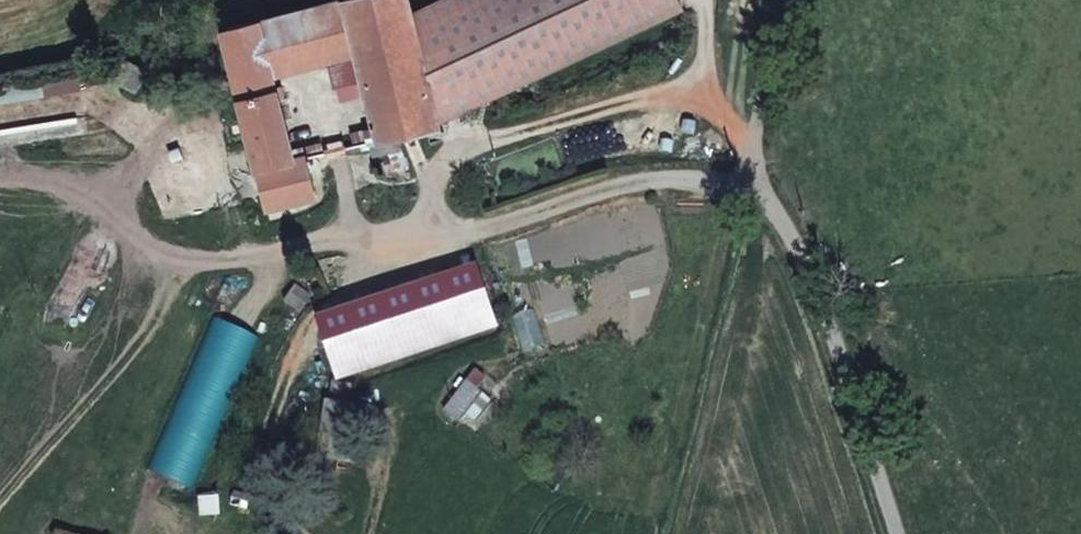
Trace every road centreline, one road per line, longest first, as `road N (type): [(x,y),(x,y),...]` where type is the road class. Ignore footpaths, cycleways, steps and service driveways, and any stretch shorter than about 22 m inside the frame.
road 1 (residential): [(896,533),(816,288),(756,197),(728,179),(670,174),(602,188),(516,226)]
road 2 (track): [(516,226),(319,241),(259,258),(164,259),(89,178),(0,177)]
road 3 (track): [(782,0),(756,197)]

